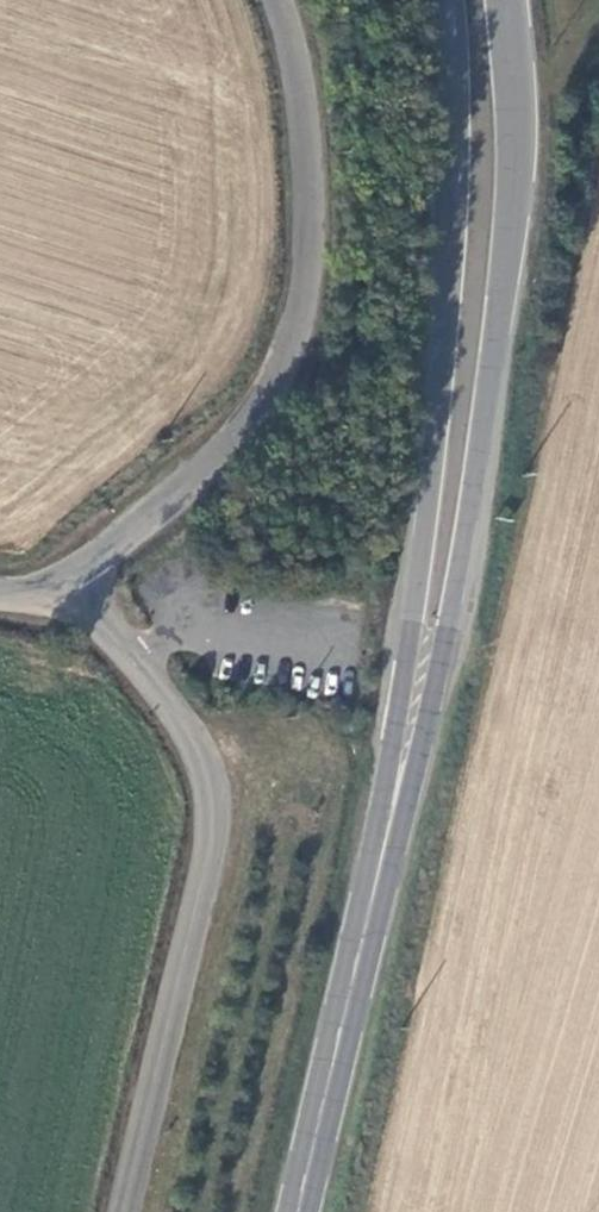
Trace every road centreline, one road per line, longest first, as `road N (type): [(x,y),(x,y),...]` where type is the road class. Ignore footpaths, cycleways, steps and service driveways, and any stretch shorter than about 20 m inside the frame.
road 1 (primary): [(395,816),(459,613),(498,384),(515,143),(506,0)]
road 2 (primary): [(446,0),(449,336),(395,816)]
road 3 (unclassified): [(129,1211),(196,912),(209,835),(205,789),(193,753),(82,571)]
road 4 (unclassified): [(82,571),(255,429),(303,330),(313,270),(314,138),(299,57),(278,0)]
road 5 (primary): [(304,1211),(395,816)]

